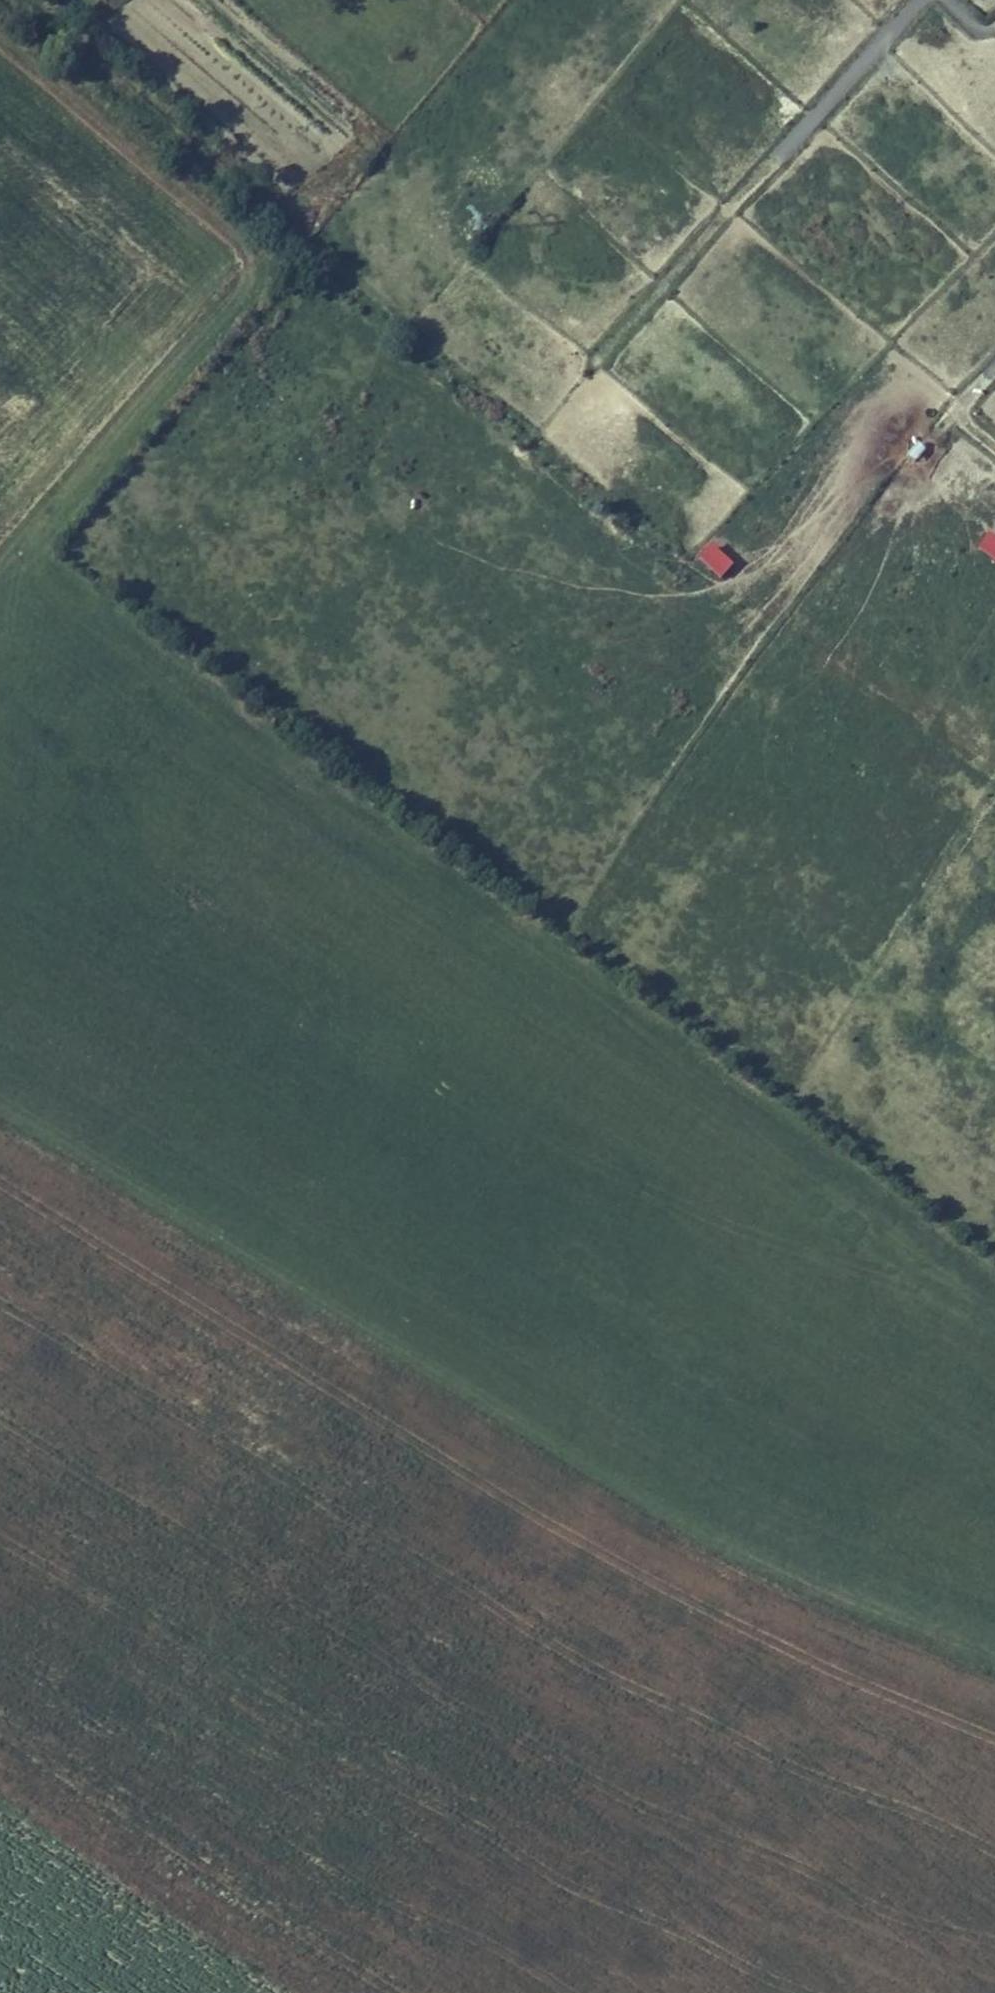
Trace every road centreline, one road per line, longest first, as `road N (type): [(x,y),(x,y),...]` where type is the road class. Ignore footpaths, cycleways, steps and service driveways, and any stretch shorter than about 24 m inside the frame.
road 1 (track): [(919,0),(726,214)]

